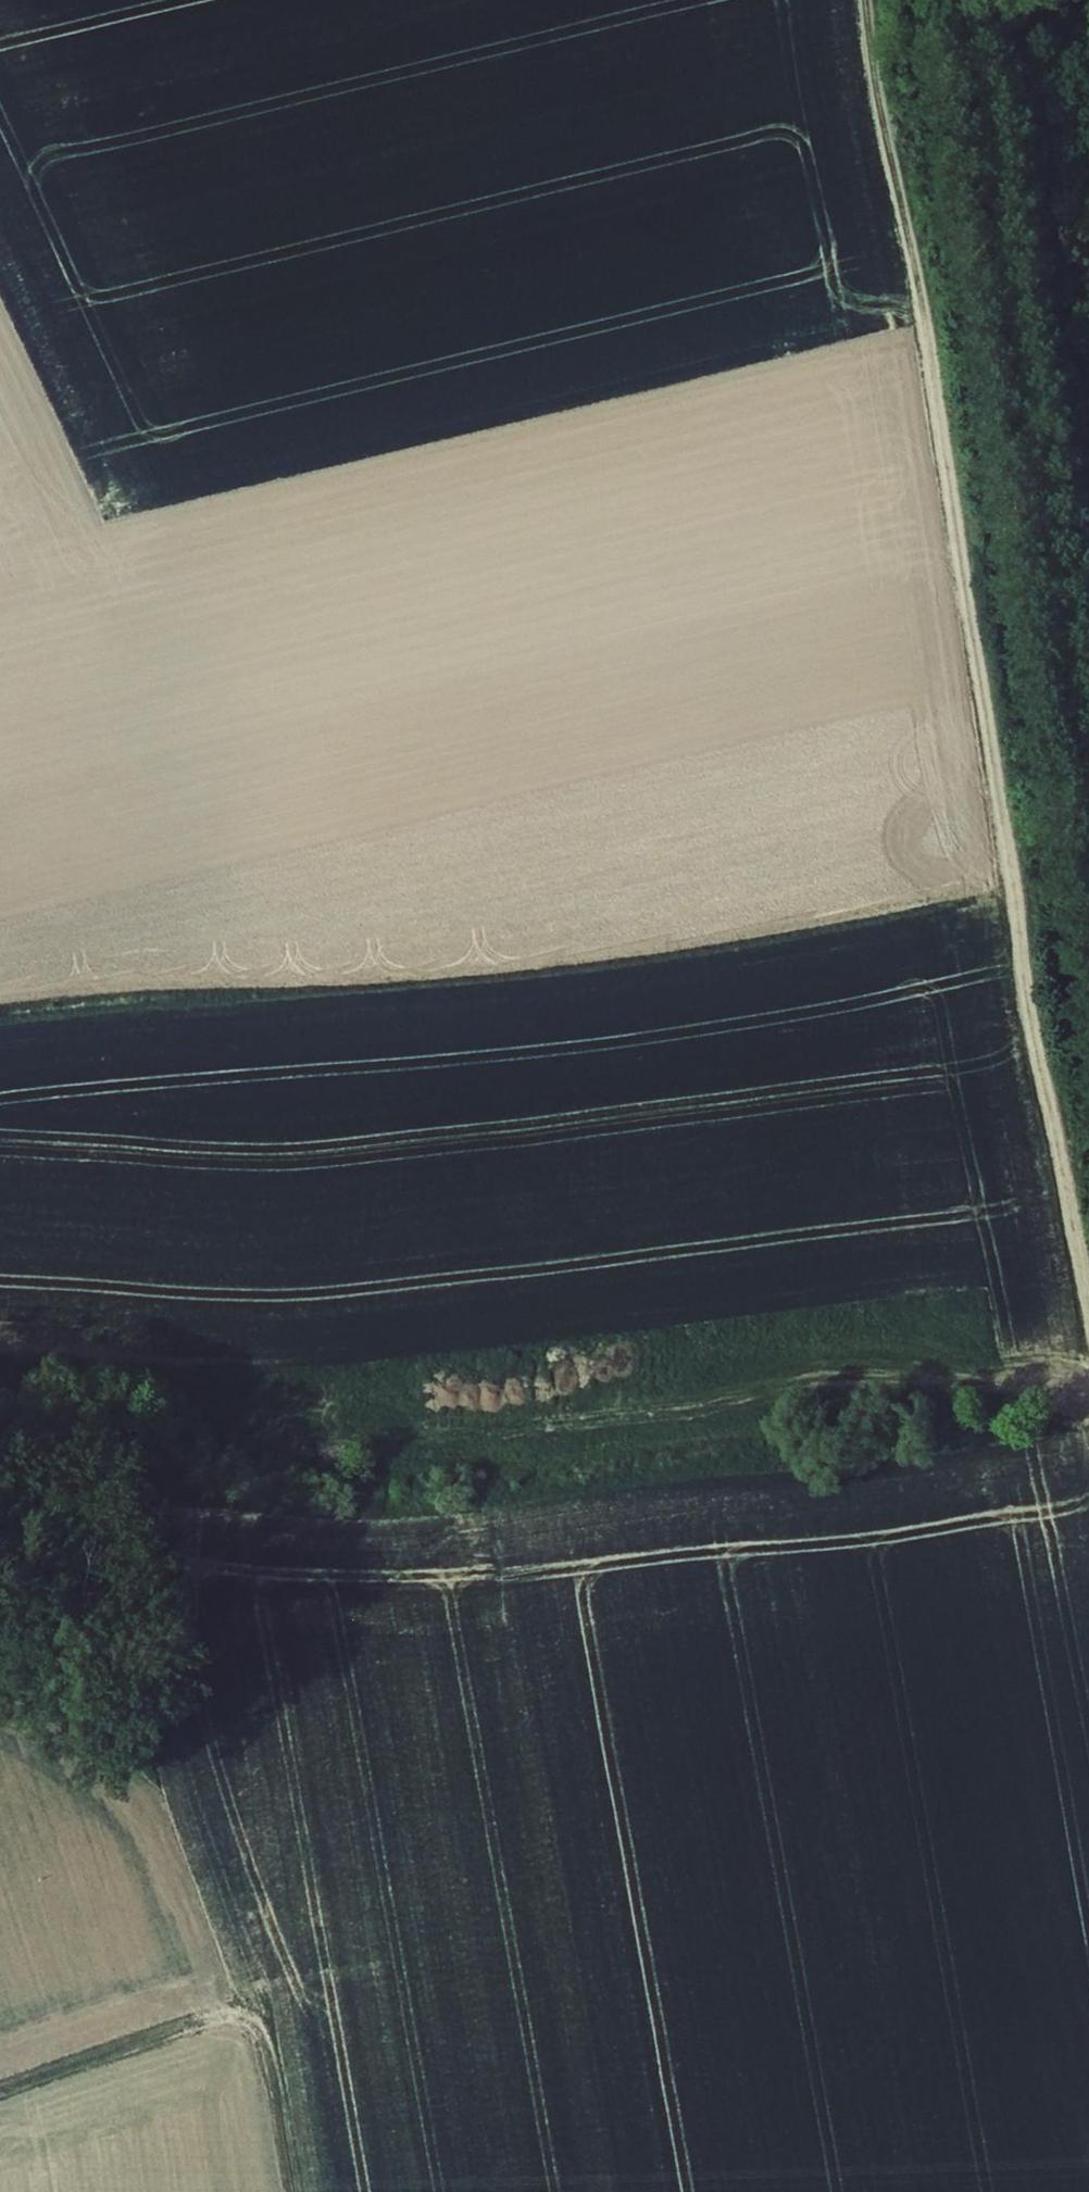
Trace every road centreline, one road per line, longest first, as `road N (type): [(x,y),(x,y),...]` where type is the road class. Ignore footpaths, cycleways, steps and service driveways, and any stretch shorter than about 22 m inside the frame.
road 1 (track): [(1088,1262),(1018,860),(939,294),(864,0)]

